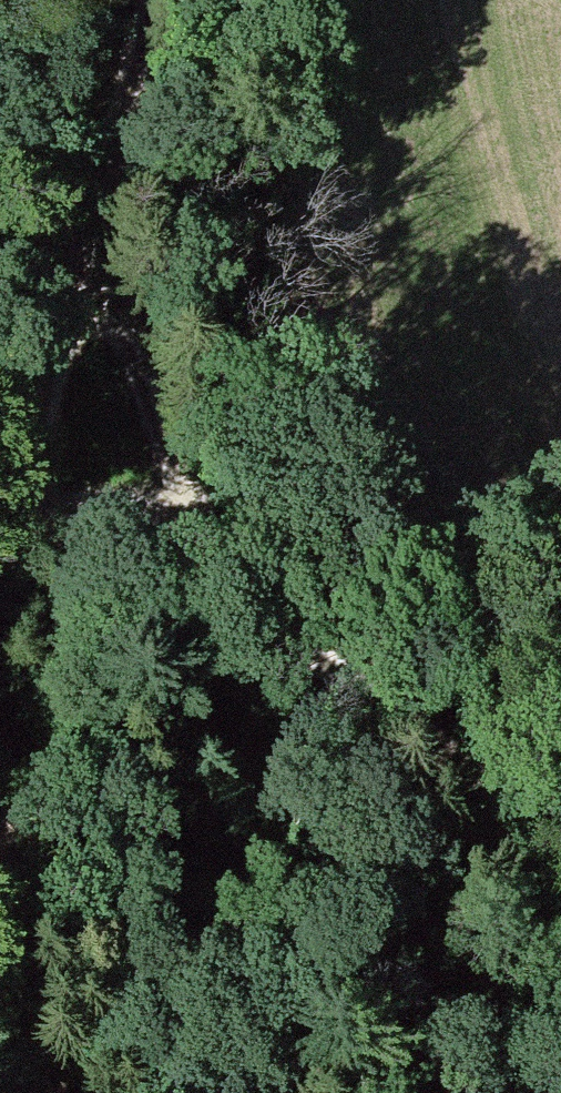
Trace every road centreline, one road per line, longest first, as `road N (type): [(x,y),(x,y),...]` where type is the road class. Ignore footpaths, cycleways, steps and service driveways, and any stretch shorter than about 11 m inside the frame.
road 1 (track): [(91,232),(169,484),(241,605),(302,659),(560,842)]
road 2 (track): [(0,633),(91,232)]
road 3 (track): [(162,0),(91,232)]
road 4 (track): [(39,1092),(0,892)]

